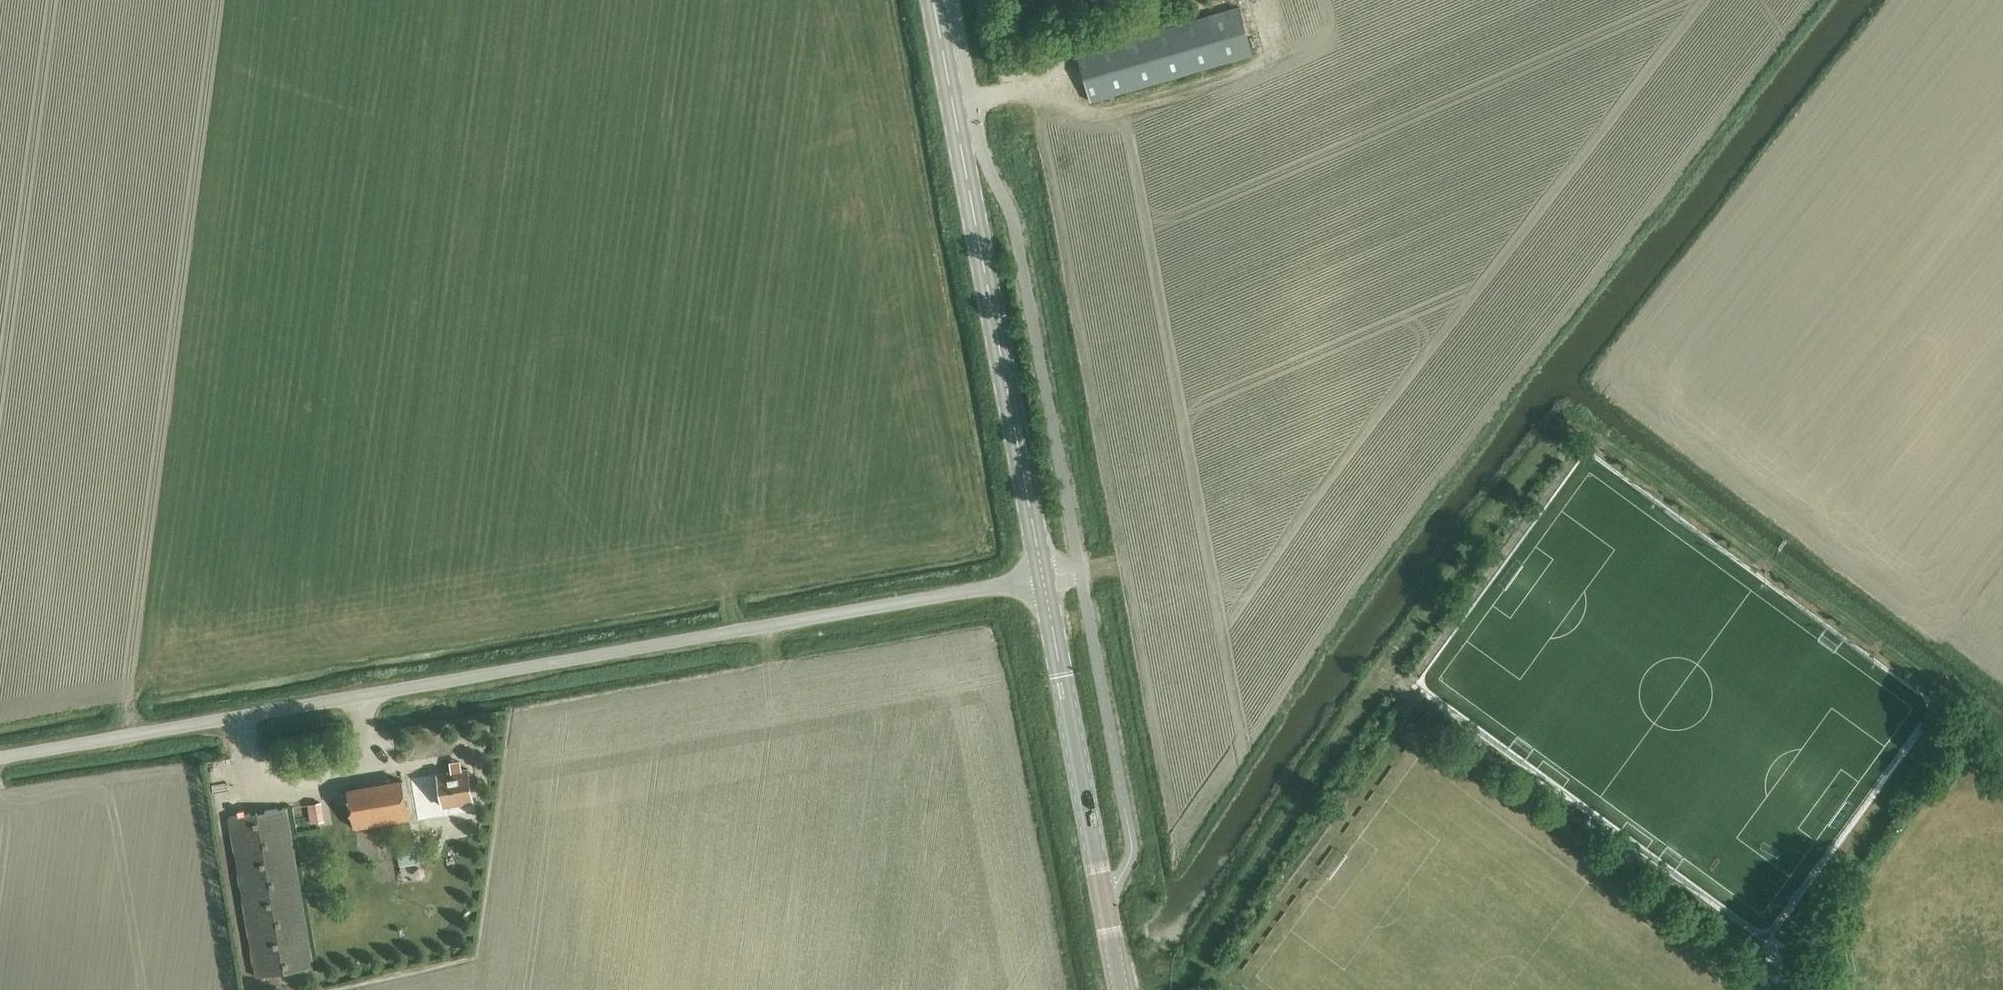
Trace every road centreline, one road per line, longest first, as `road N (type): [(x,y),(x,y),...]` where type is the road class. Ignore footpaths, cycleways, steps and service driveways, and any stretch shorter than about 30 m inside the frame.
road 1 (unclassified): [(0,765),(1041,577)]
road 2 (tertiary): [(1041,577),(928,0)]
road 3 (tertiary): [(1119,989),(1041,577)]

